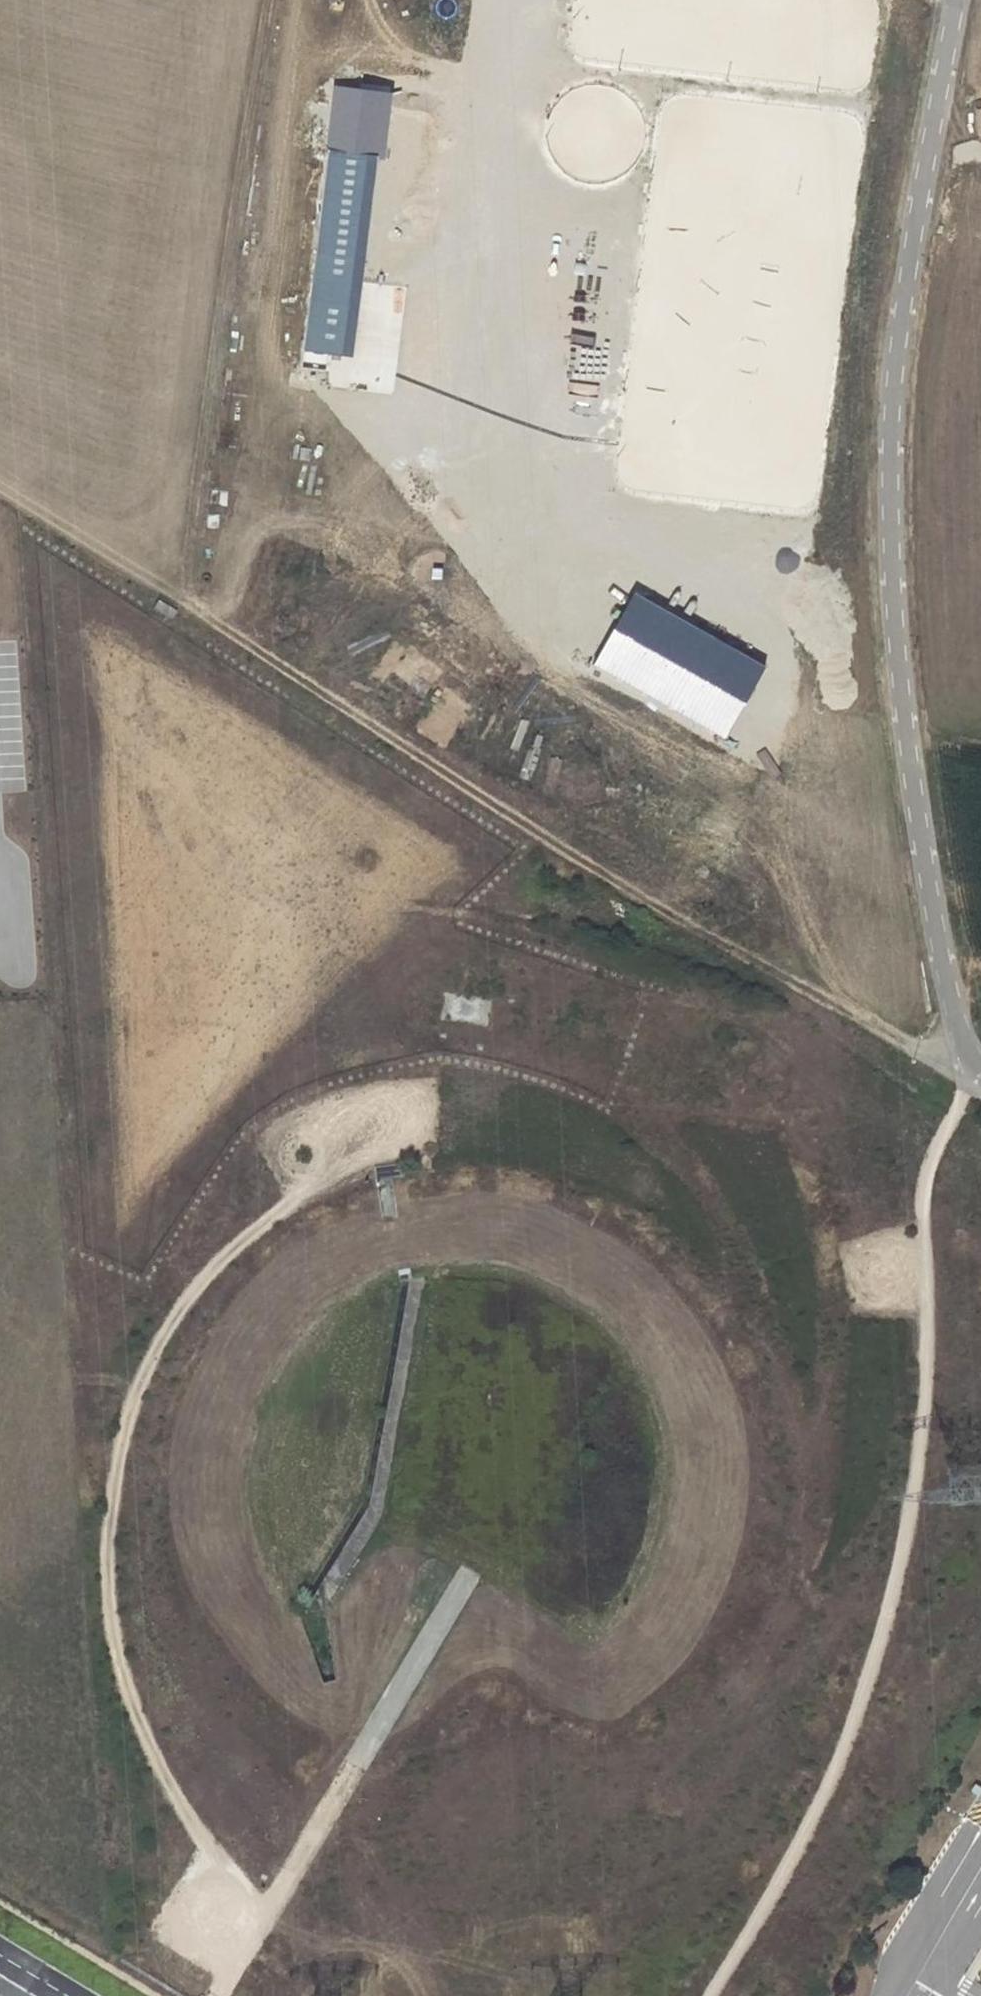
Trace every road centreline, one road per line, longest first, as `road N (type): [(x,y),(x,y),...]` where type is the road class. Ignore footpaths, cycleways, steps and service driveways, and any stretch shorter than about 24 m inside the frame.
road 1 (unclassified): [(980,1069),(955,1008),(896,662),(891,450),(956,0)]
road 2 (track): [(980,1080),(691,927),(281,669),(193,597),(133,662)]
road 3 (track): [(273,0),(193,597)]

